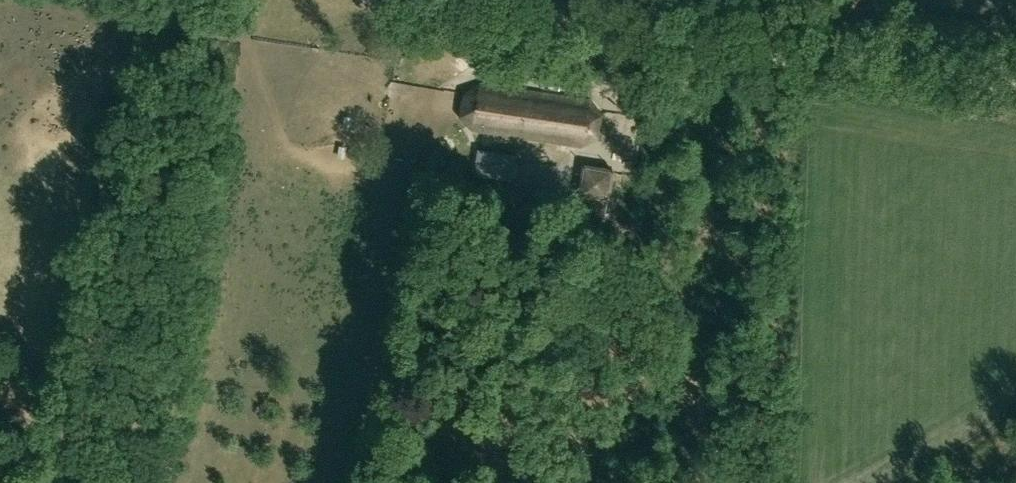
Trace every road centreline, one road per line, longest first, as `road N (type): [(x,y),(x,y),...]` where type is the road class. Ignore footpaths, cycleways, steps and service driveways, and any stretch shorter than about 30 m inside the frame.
road 1 (track): [(1015,88),(831,70),(487,11),(469,16),(460,32),(450,103),(462,105)]
road 2 (track): [(656,37),(588,84),(488,71),(452,88)]
road 3 (track): [(613,71),(603,151),(565,165),(479,148)]
road 4 (track): [(0,399),(53,428),(90,482)]

